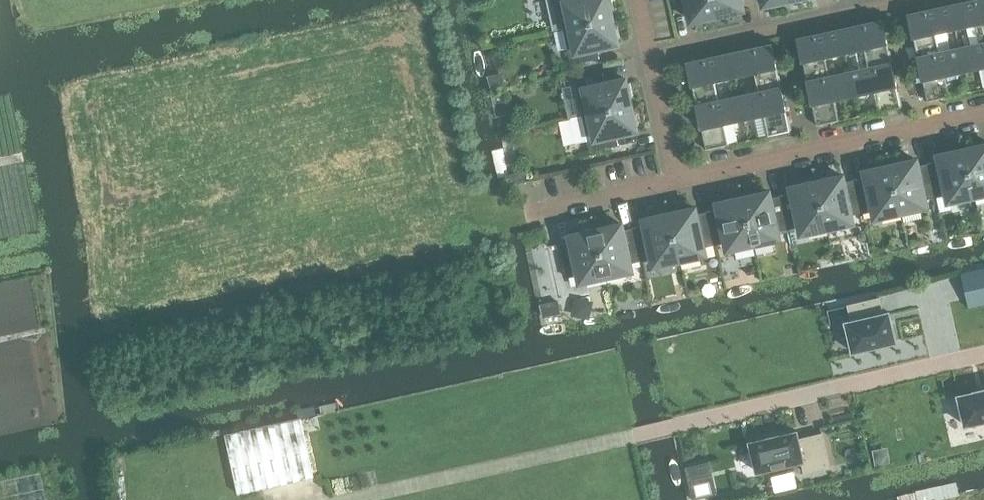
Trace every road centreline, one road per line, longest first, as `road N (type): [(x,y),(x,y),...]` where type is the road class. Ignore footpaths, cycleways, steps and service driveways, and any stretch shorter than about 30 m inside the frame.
road 1 (residential): [(983,117),(675,183)]
road 2 (residential): [(911,0),(649,54)]
road 3 (residential): [(675,183),(539,212)]
road 4 (residential): [(675,183),(649,54)]

